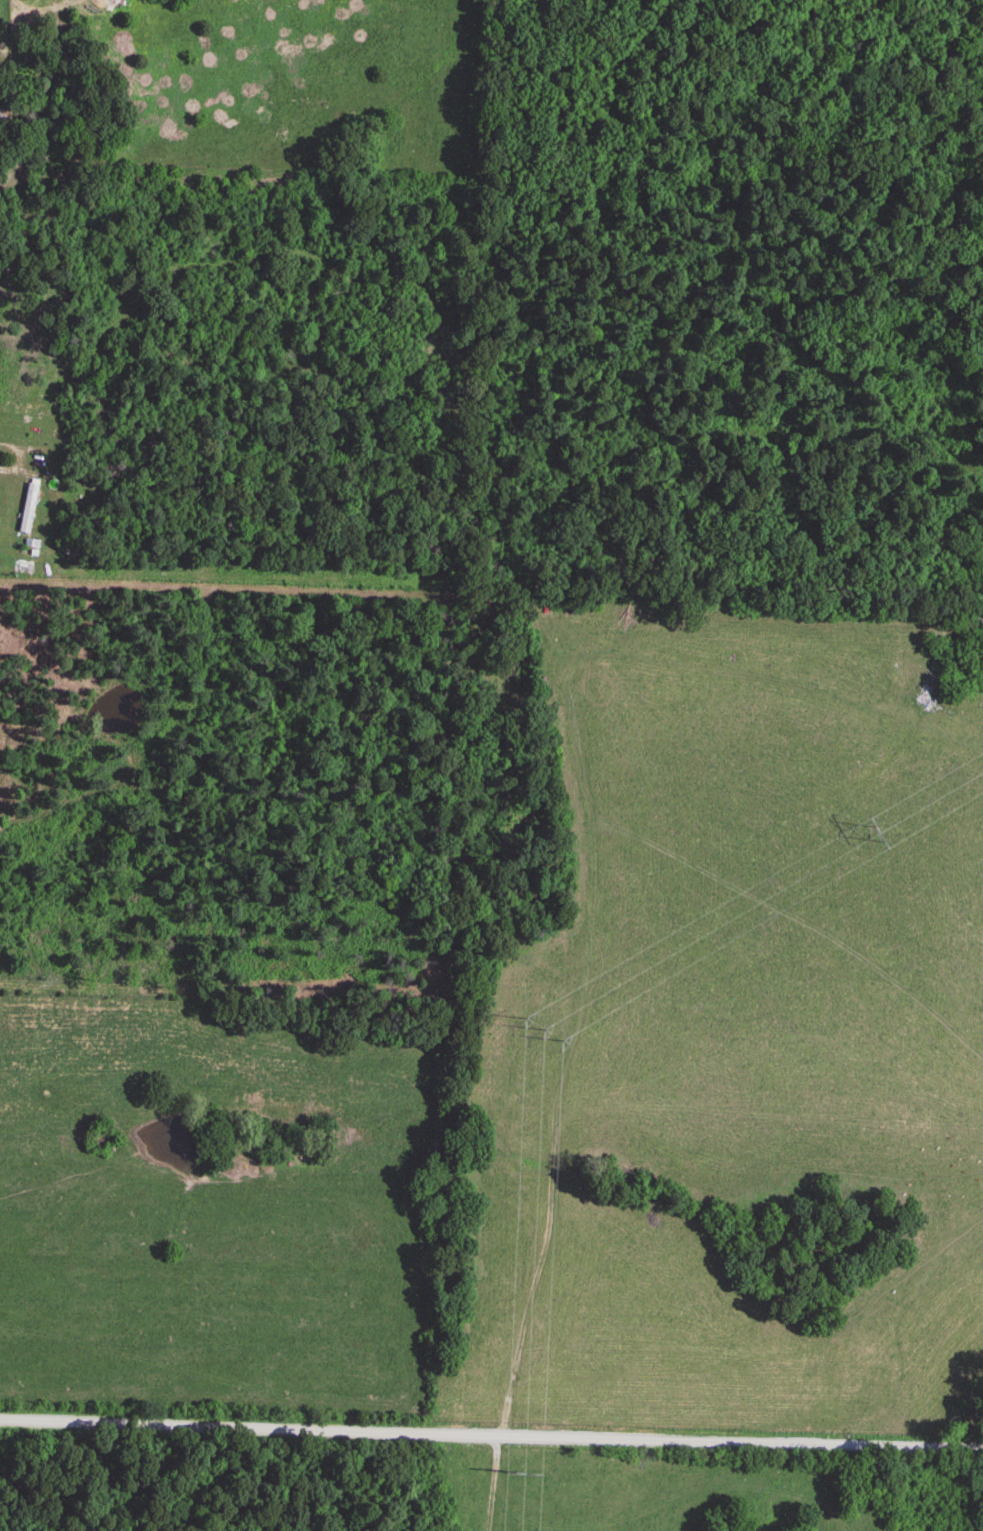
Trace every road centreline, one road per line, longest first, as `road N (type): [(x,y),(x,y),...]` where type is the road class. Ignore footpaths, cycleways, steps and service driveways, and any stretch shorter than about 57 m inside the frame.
road 1 (residential): [(982,1448),(0,1424)]

